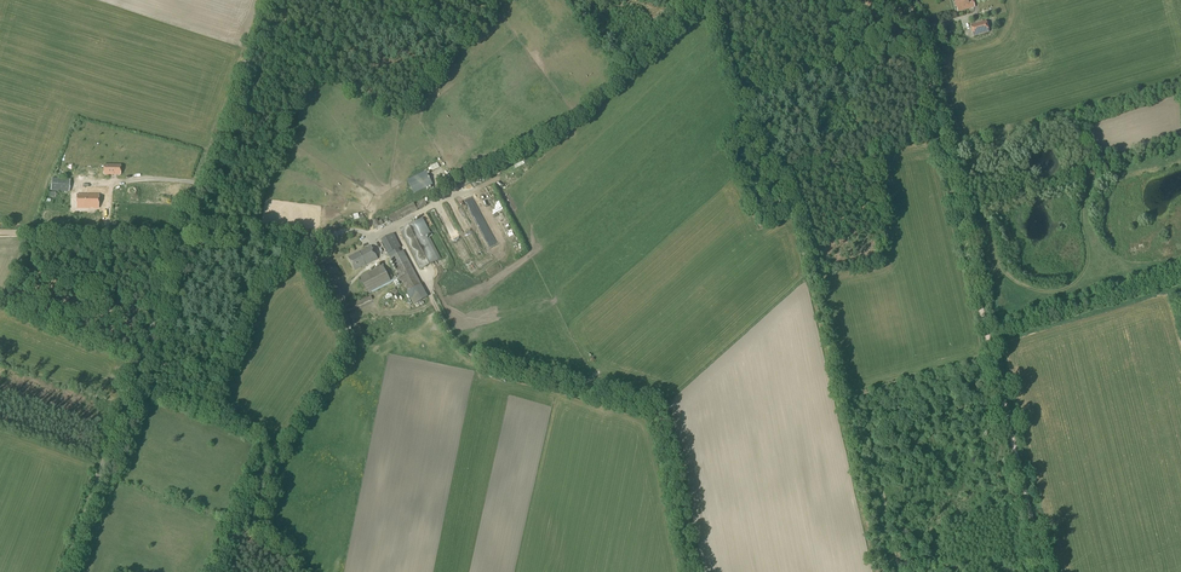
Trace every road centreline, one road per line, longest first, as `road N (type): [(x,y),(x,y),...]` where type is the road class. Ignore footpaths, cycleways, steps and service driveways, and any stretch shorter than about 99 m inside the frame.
road 1 (unclassified): [(68,571),(267,0)]
road 2 (track): [(1045,571),(908,0)]
road 3 (track): [(277,571),(256,536),(262,455),(227,426),(132,392)]
road 4 (track): [(186,235),(0,234)]
road 5 (track): [(372,236),(186,235)]
road 6 (track): [(740,96),(920,52)]

